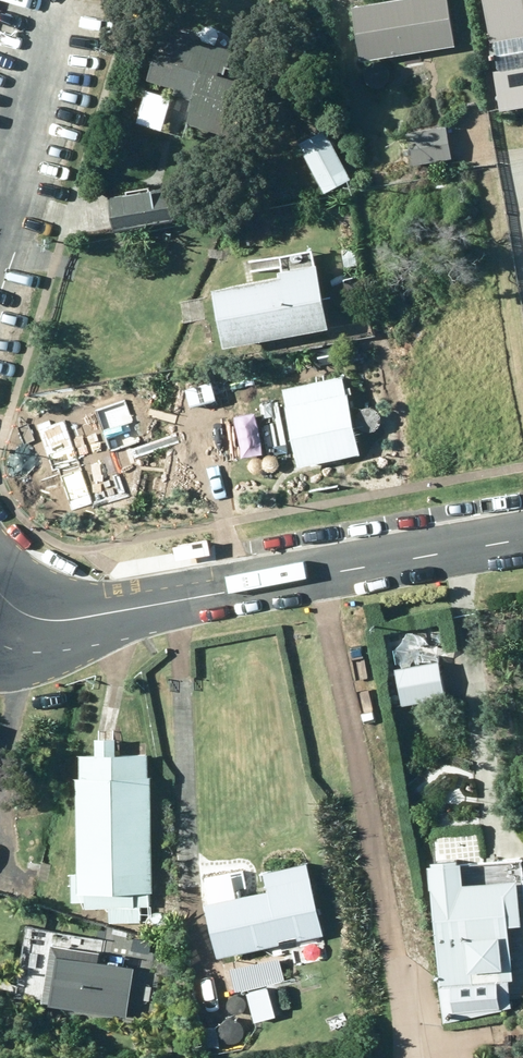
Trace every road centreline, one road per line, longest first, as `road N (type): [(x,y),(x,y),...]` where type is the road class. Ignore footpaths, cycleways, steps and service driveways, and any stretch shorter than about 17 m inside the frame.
road 1 (tertiary): [(0,624),(80,619),(522,539)]
road 2 (tertiary): [(27,33),(0,160)]

